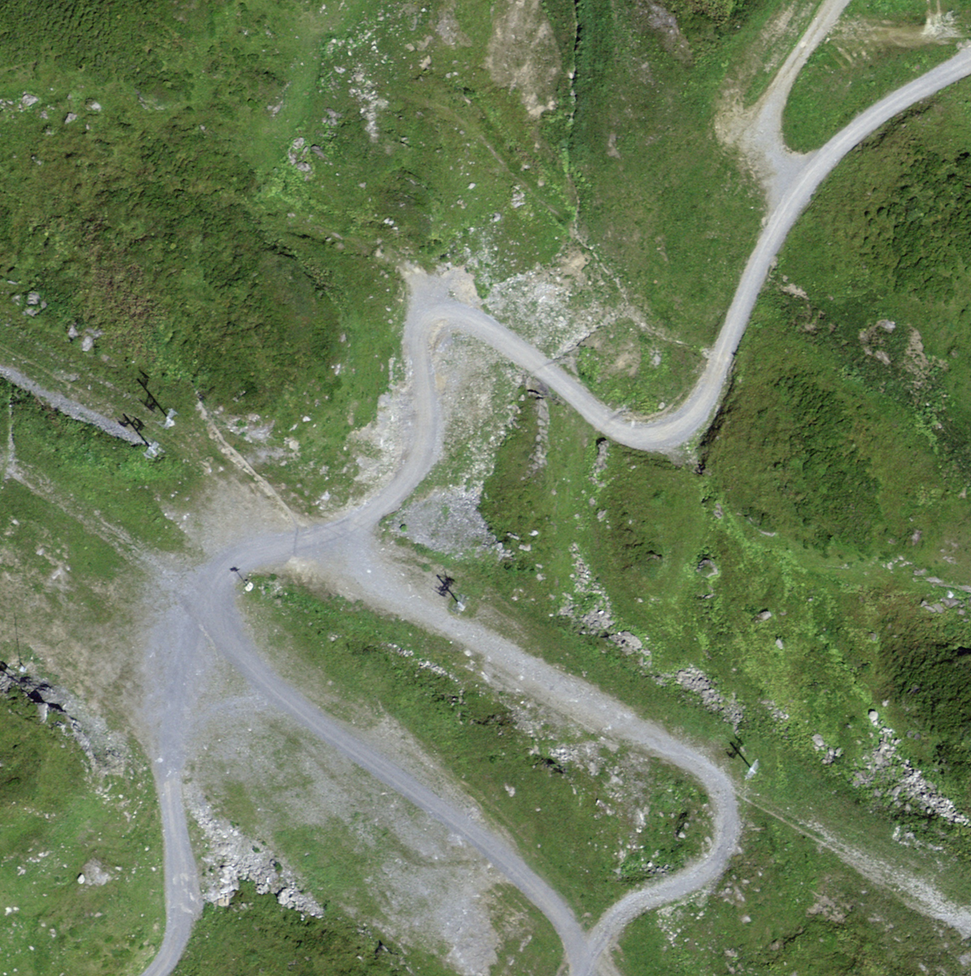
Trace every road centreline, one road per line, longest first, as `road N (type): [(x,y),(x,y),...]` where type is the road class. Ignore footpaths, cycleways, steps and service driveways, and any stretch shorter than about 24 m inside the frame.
road 1 (track): [(970,66),(899,100),(821,166),(783,224),(695,415),(676,430),(626,431),(603,423),(486,334),(448,323),(429,331),(419,369),(430,429),(414,471),(338,534),(239,565),(206,604),(176,734),(175,936),(156,975)]
road 2 (track): [(0,450),(214,588),(245,644),(389,747),(611,975)]
road 3 (track): [(338,534),(348,569),(637,725),(716,786),(726,813),(717,862),(622,915),(603,933),(585,975)]
road 4 (track): [(835,0),(767,126),(770,168),(796,203)]

